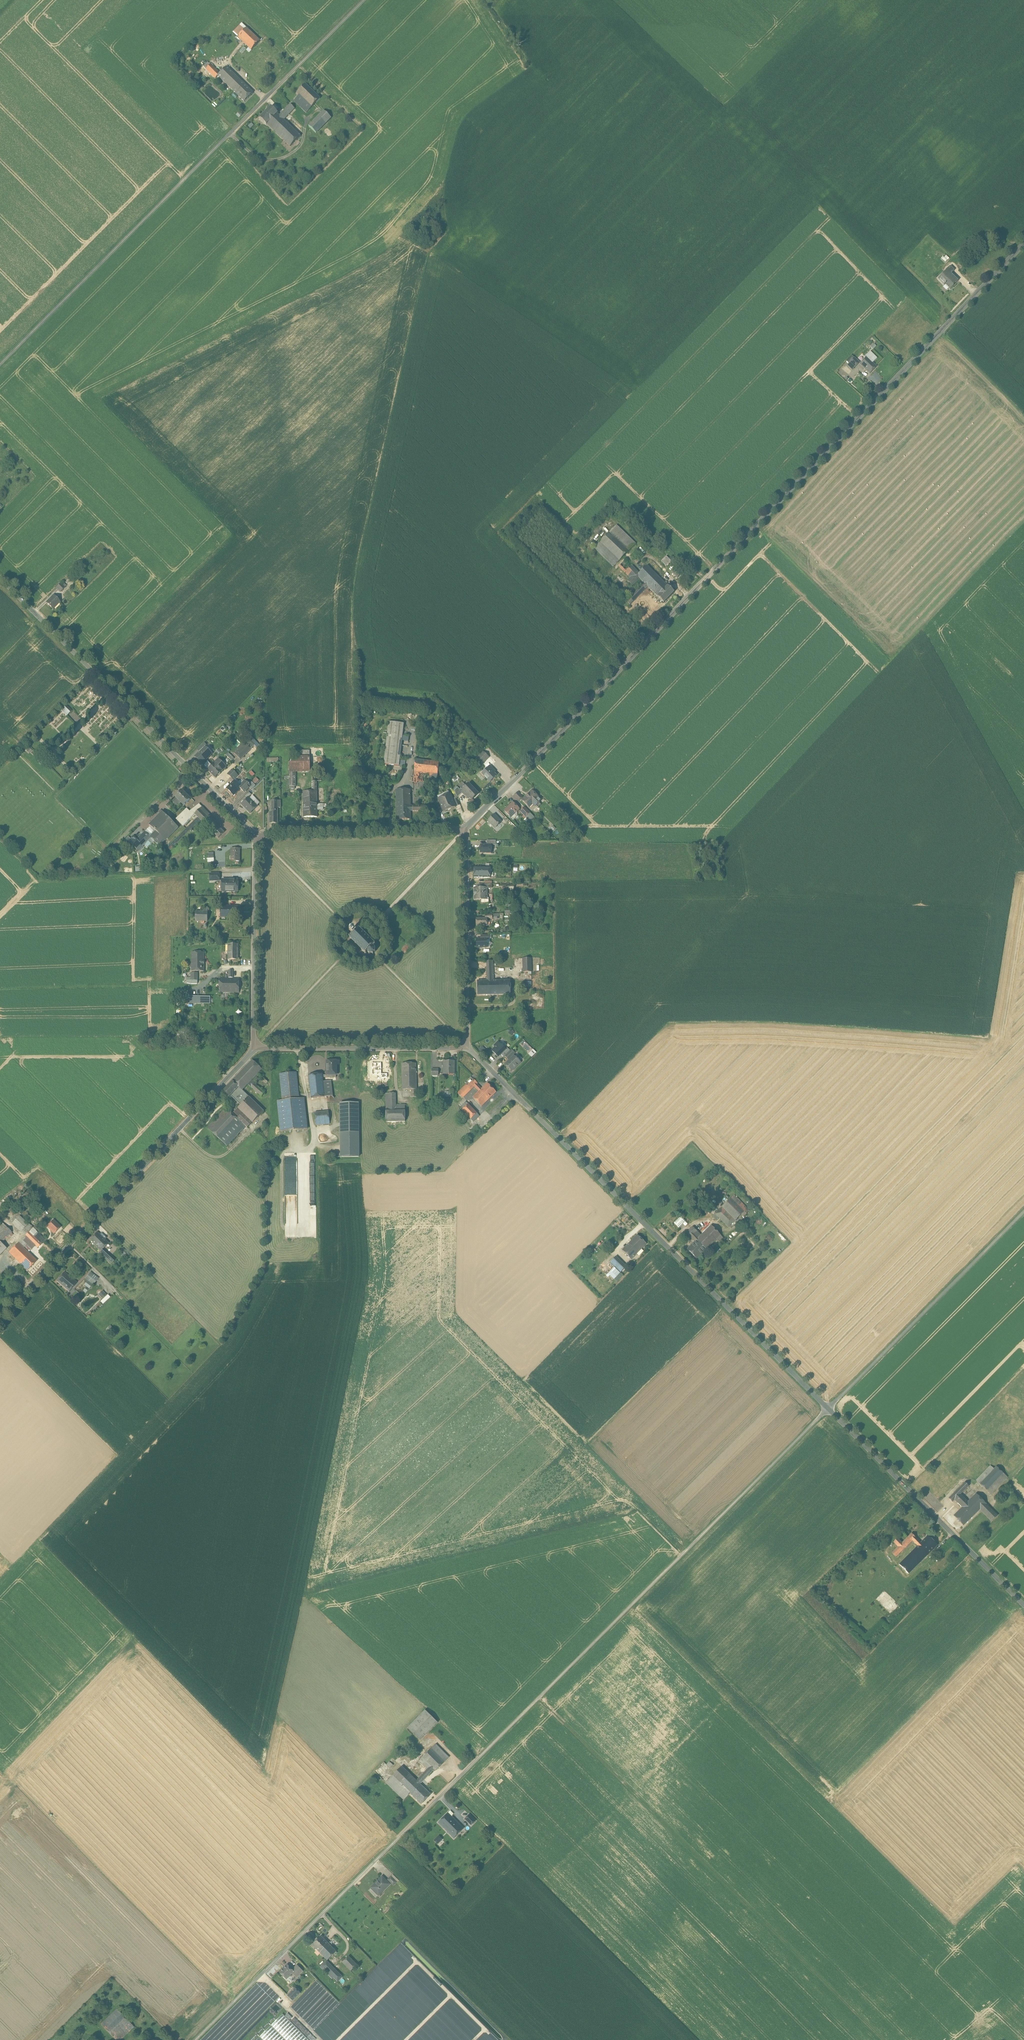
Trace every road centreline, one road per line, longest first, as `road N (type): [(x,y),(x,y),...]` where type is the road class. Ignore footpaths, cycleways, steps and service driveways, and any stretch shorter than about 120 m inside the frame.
road 1 (track): [(194,2039),(829,1408)]
road 2 (tertiary): [(465,830),(1023,242)]
road 3 (track): [(0,365),(363,0)]
road 4 (tertiary): [(468,1048),(829,1408)]
road 5 (tertiary): [(0,1318),(254,1048)]
road 6 (tertiary): [(0,577),(255,834)]
road 7 (tertiary): [(829,1408),(1023,1605)]
road 8 (unclassified): [(829,1408),(1023,1212)]
road 9 (tertiary): [(468,1048),(465,830)]
road 10 (tertiary): [(255,834),(254,1048)]
road 11 (tertiary): [(254,1048),(468,1048)]
road 12 (tertiary): [(465,830),(255,834)]

